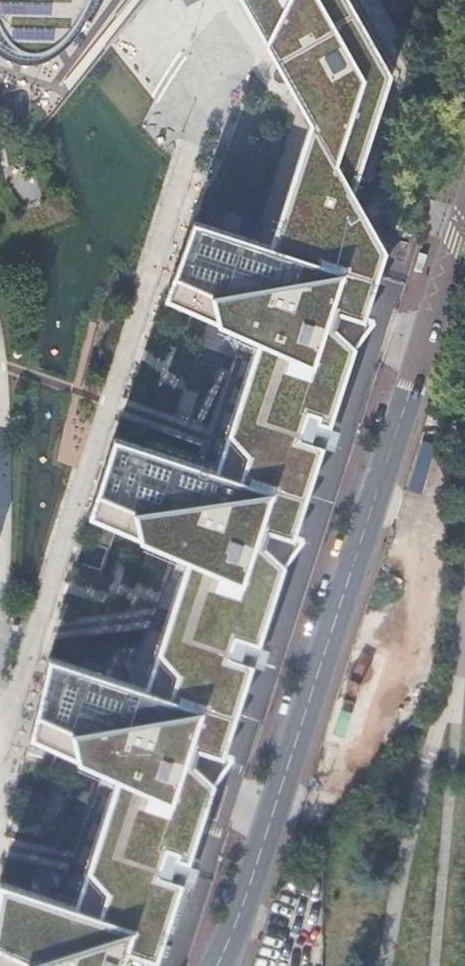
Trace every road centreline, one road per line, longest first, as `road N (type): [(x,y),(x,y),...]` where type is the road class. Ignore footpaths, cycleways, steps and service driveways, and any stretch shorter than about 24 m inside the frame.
road 1 (tertiary): [(222,965),(464,226)]

